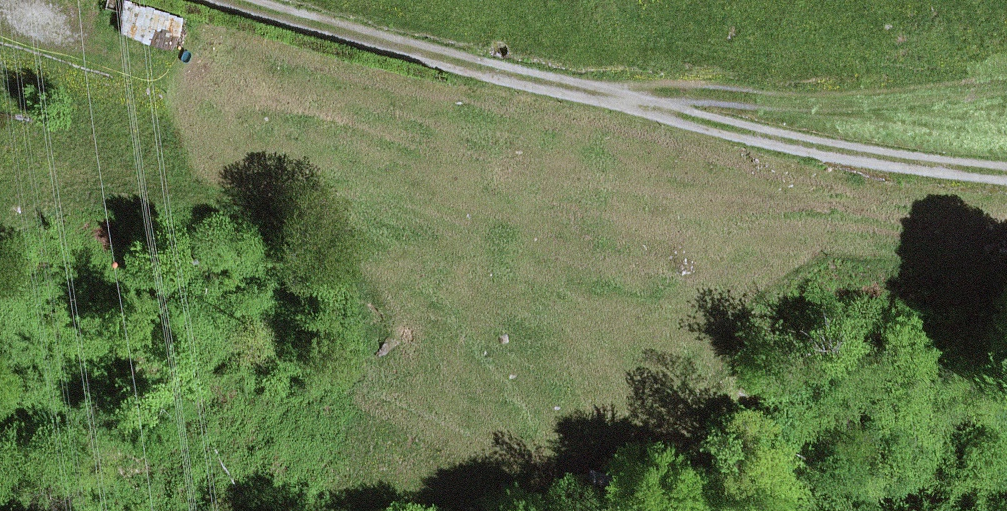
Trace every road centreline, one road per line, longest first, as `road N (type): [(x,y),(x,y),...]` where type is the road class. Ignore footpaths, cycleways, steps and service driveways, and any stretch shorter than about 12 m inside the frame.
road 1 (track): [(236,0),(881,166),(1006,180)]
road 2 (track): [(1006,80),(902,92),(573,88)]
road 3 (track): [(168,56),(37,0)]

